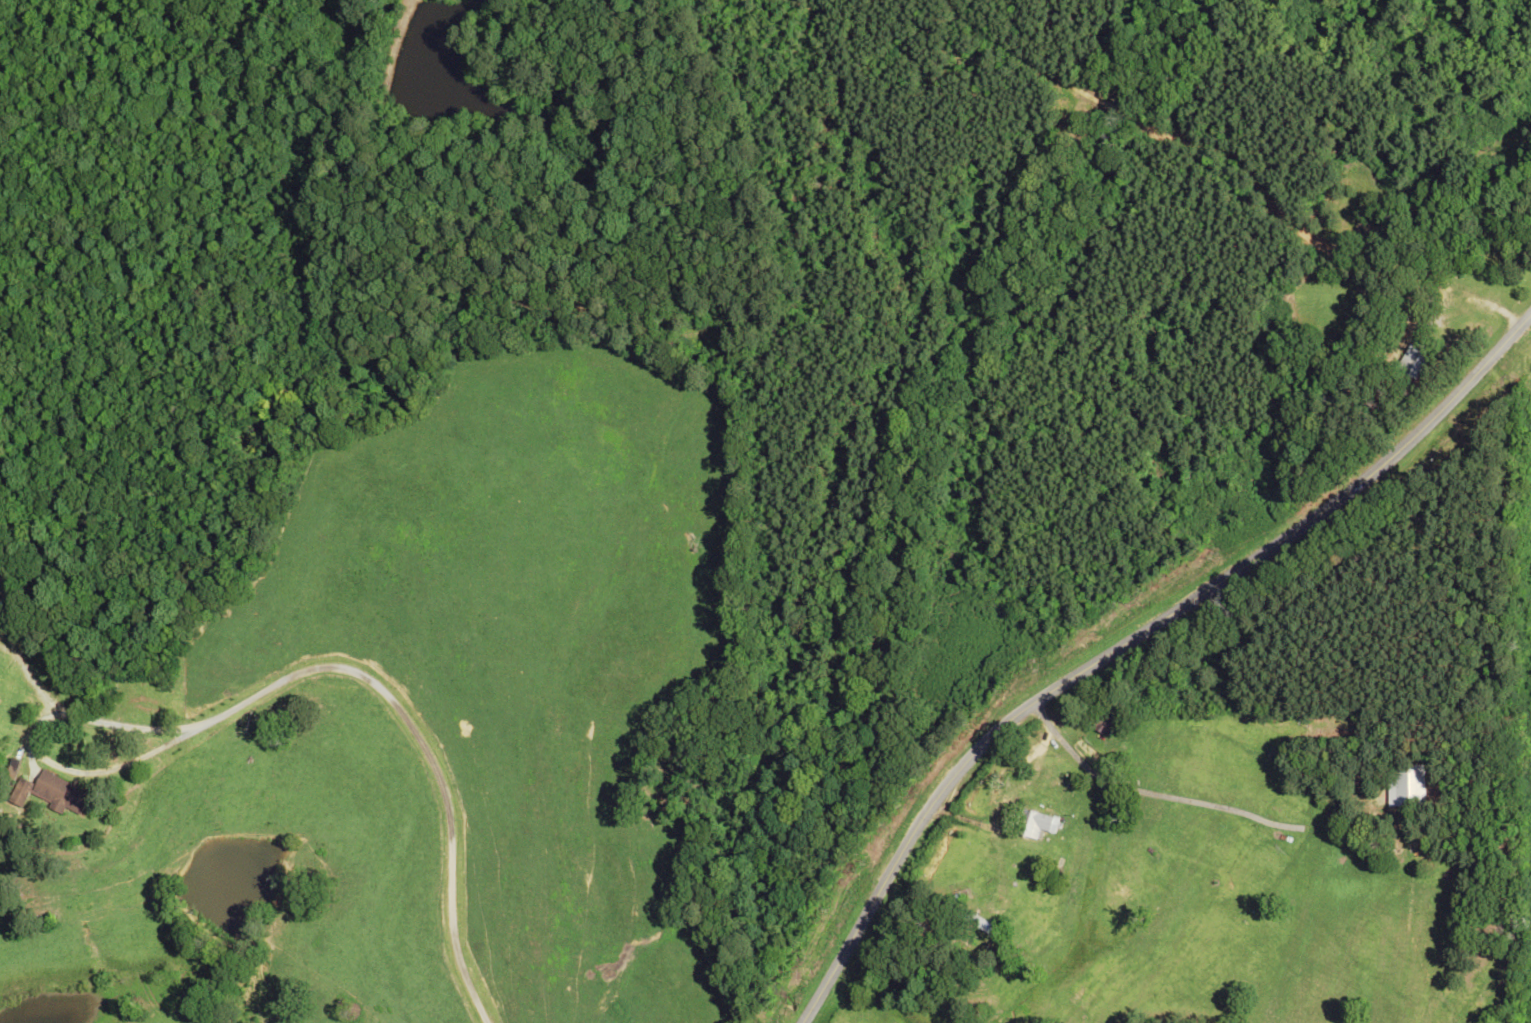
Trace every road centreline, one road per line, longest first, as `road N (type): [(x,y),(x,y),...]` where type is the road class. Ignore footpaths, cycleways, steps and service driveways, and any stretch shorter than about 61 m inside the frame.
road 1 (residential): [(800,1022),(920,820),(996,730),(1343,496),(1402,448),(1530,313)]

